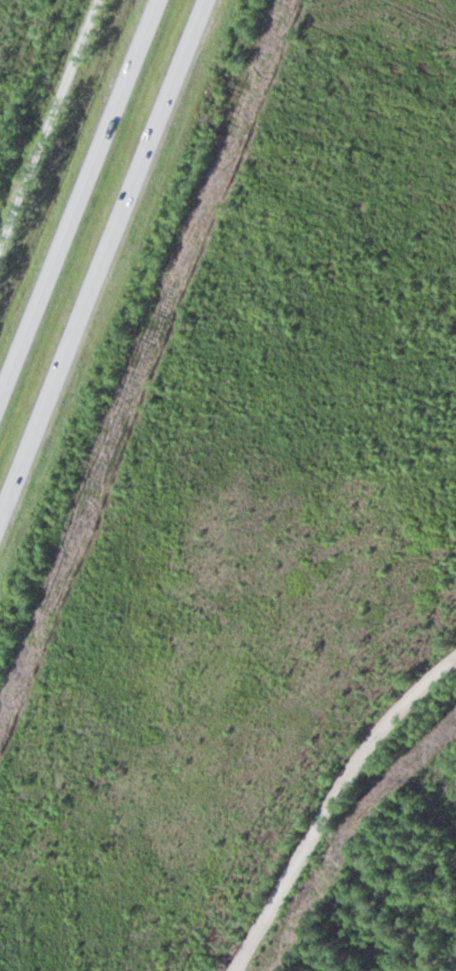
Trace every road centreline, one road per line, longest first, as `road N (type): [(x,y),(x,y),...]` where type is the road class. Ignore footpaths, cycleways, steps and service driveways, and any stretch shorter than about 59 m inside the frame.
road 1 (trunk): [(0,514),(204,0)]
road 2 (trunk): [(156,0),(0,395)]
road 3 (track): [(232,970),(370,741),(455,655)]

